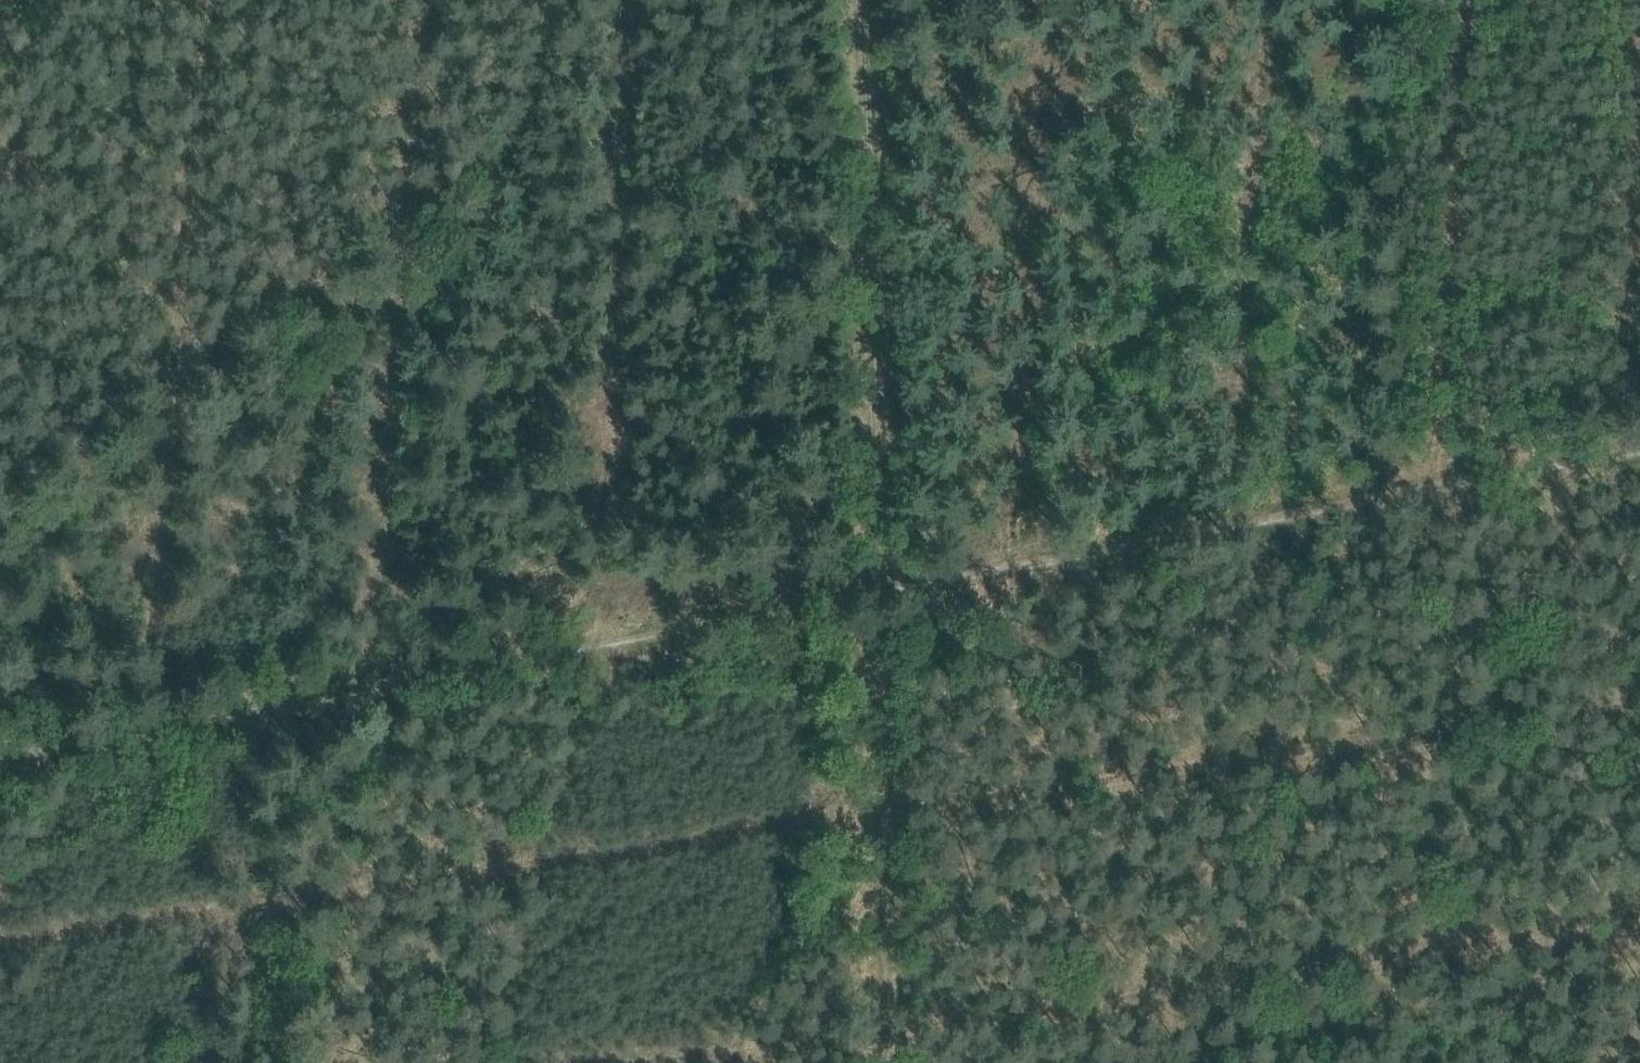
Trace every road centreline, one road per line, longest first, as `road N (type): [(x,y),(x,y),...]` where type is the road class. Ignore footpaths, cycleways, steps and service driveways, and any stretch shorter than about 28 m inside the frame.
road 1 (track): [(858,599),(0,747)]
road 2 (track): [(858,599),(1639,452)]
road 3 (track): [(848,0),(858,599)]
road 4 (track): [(858,599),(874,1062)]

